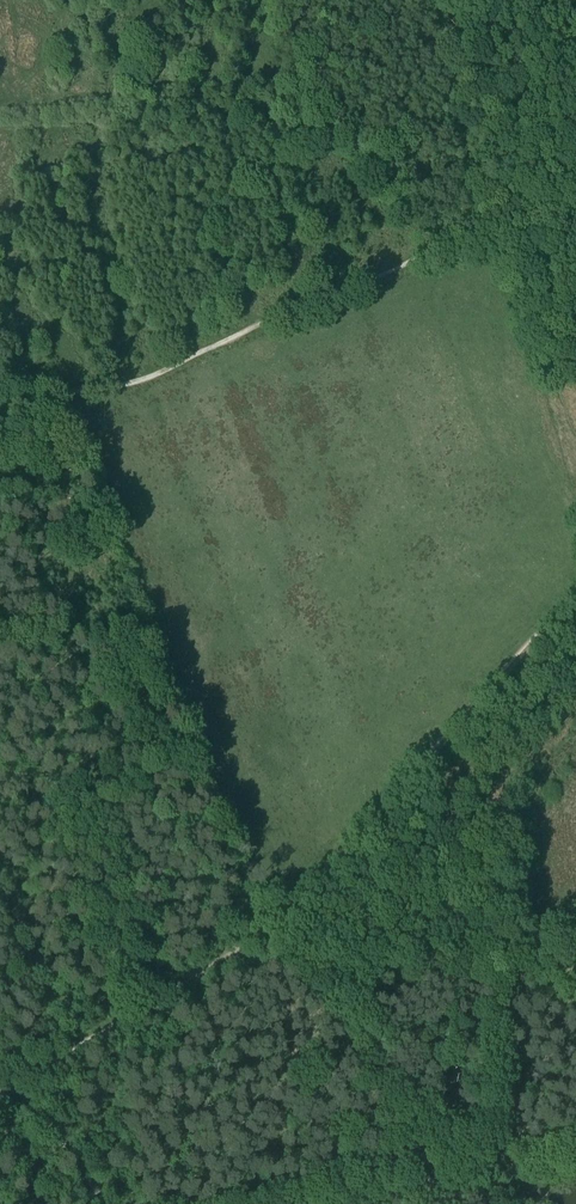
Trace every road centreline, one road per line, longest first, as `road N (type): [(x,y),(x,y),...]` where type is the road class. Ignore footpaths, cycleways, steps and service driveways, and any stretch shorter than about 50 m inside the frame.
road 1 (track): [(575,197),(131,384),(0,390)]
road 2 (track): [(259,934),(319,1037),(393,1080),(425,1110),(491,1203)]
road 3 (track): [(471,1172),(301,1203)]
road 4 (track): [(106,1203),(16,1083)]

